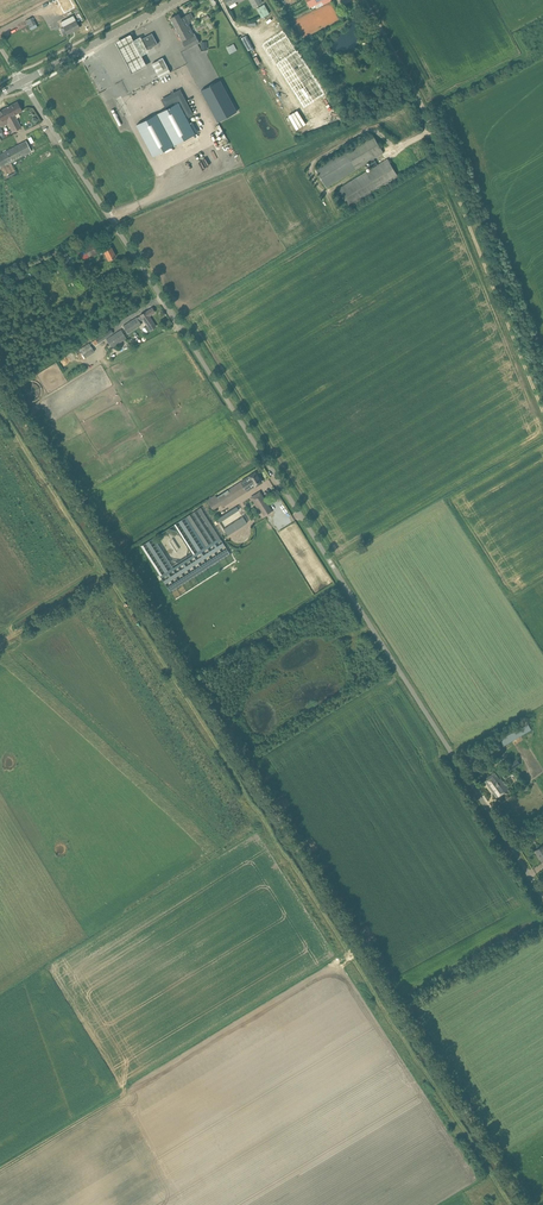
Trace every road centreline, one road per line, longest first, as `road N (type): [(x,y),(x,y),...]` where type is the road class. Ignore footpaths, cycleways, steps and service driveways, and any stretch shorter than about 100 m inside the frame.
road 1 (unclassified): [(542,896),(23,82)]
road 2 (track): [(542,412),(422,109),(363,0)]
road 3 (tertiary): [(23,82),(178,0)]
road 4 (track): [(0,1168),(124,1093)]

